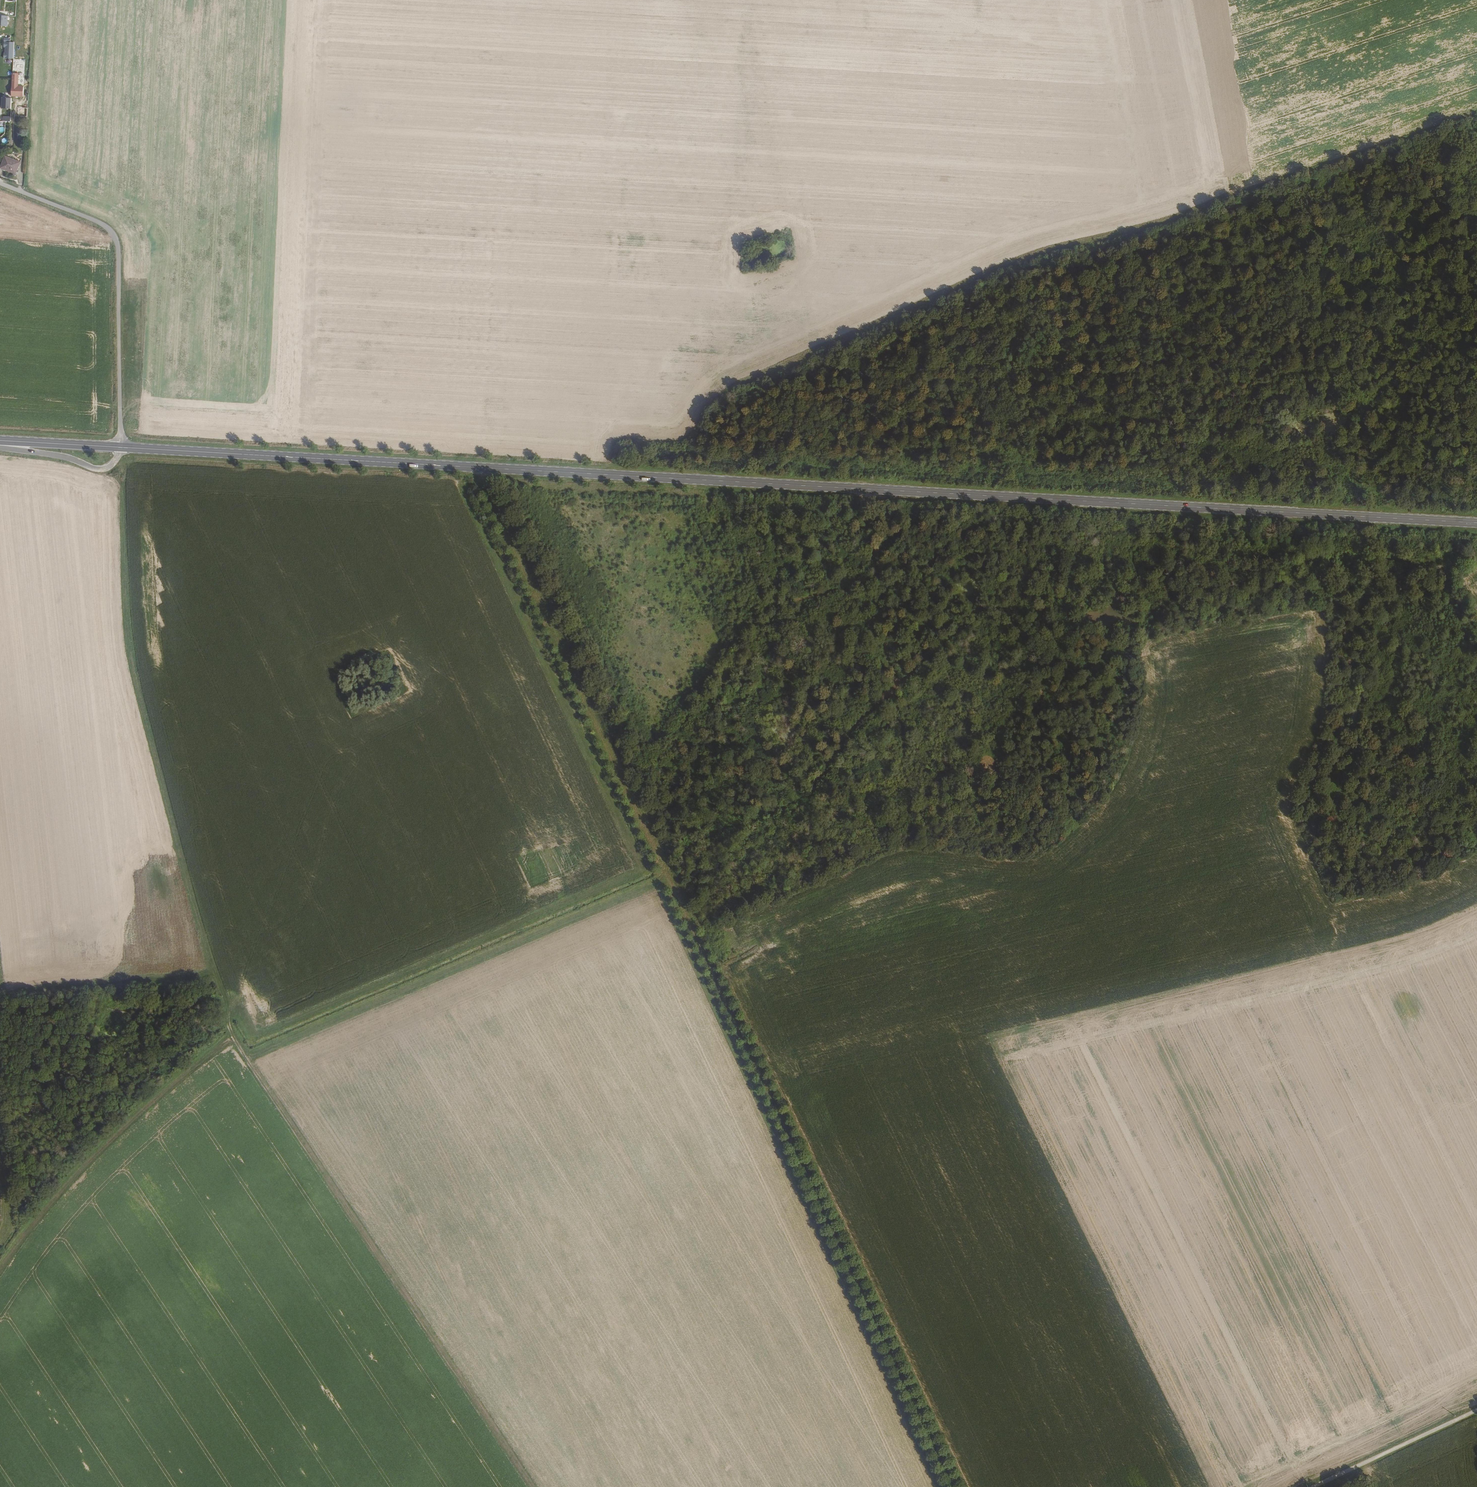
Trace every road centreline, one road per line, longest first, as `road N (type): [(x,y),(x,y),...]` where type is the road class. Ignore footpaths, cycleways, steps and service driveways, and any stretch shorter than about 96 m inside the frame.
road 1 (primary): [(120,447),(1476,523)]
road 2 (track): [(530,1486),(231,1032),(137,689),(117,456)]
road 3 (unclassified): [(0,183),(114,237),(120,447)]
road 4 (unclassified): [(1314,1486),(1476,1411)]
road 5 (unclassified): [(0,448),(99,469),(120,447)]
road 6 (primary): [(0,440),(120,447)]

